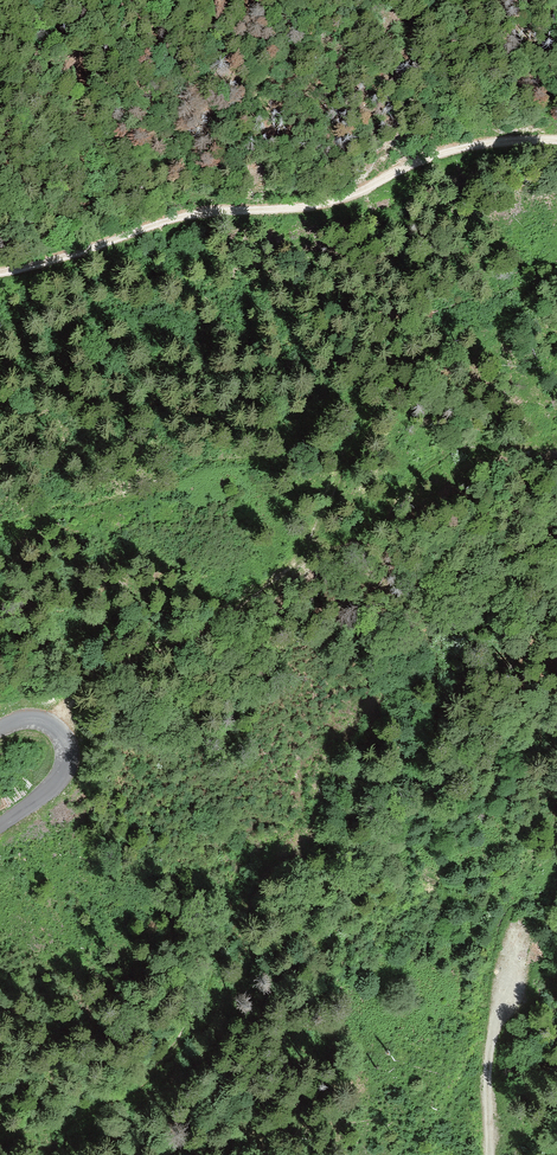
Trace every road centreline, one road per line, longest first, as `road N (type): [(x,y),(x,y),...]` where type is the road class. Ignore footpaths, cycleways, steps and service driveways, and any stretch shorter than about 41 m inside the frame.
road 1 (track): [(56,730),(84,681),(194,635),(286,573),(309,544),(357,538),(442,457),(556,445)]
road 2 (track): [(556,142),(461,147),(334,202),(182,217),(0,272)]
road 3 (track): [(309,544),(370,424),(363,399),(338,399),(269,453),(5,528)]
road 4 (track): [(509,953),(490,1049),(489,1154)]
road 5 (unclassified): [(0,825),(51,786),(66,757),(61,736),(43,721),(0,729)]

